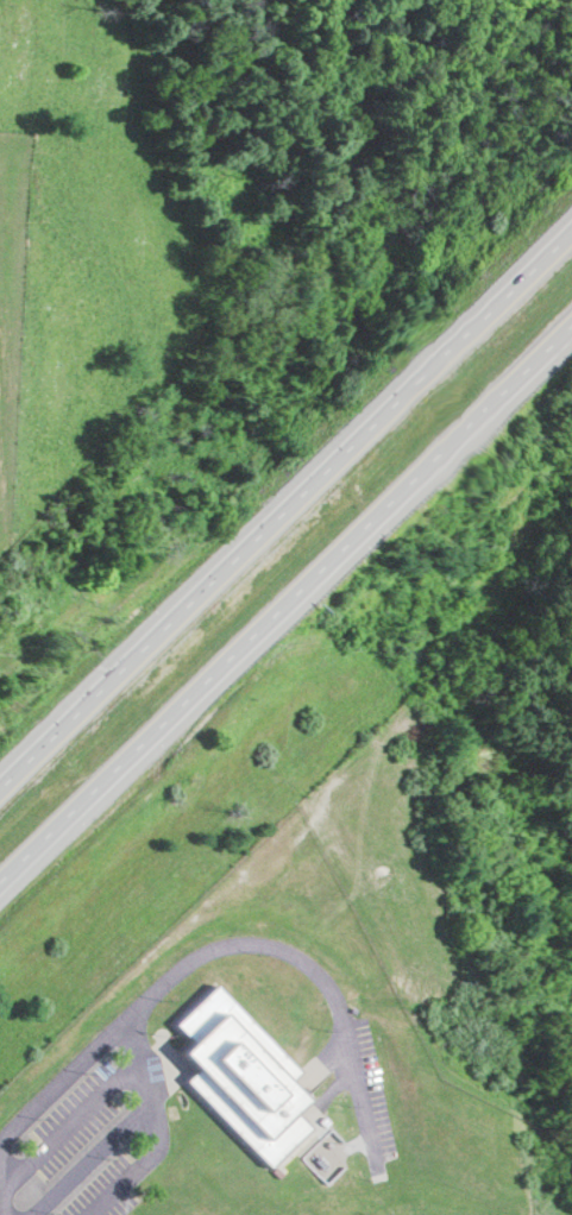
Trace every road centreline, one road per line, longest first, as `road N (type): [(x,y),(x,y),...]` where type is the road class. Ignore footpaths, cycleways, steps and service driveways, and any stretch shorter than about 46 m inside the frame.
road 1 (motorway): [(571,232),(0,788)]
road 2 (motorway): [(0,897),(571,342)]

